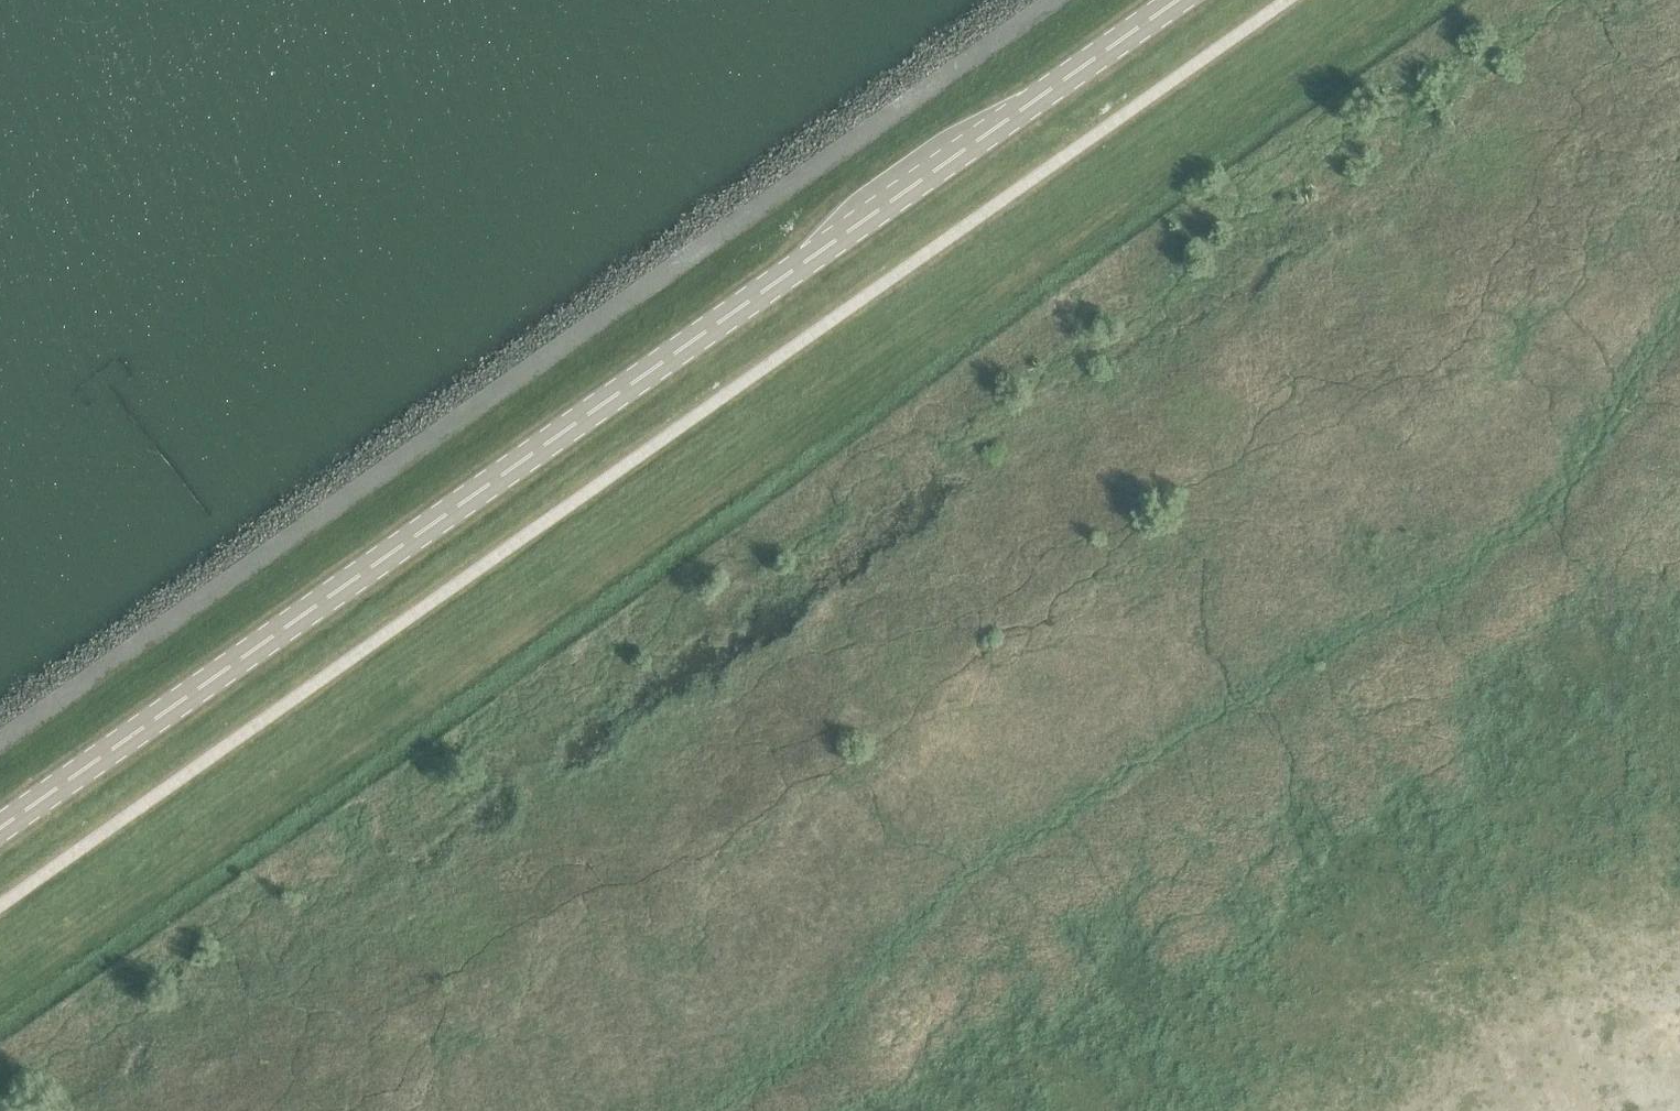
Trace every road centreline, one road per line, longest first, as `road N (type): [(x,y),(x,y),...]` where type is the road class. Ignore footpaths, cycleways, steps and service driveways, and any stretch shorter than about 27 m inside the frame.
road 1 (secondary): [(0,816),(1159,0)]

